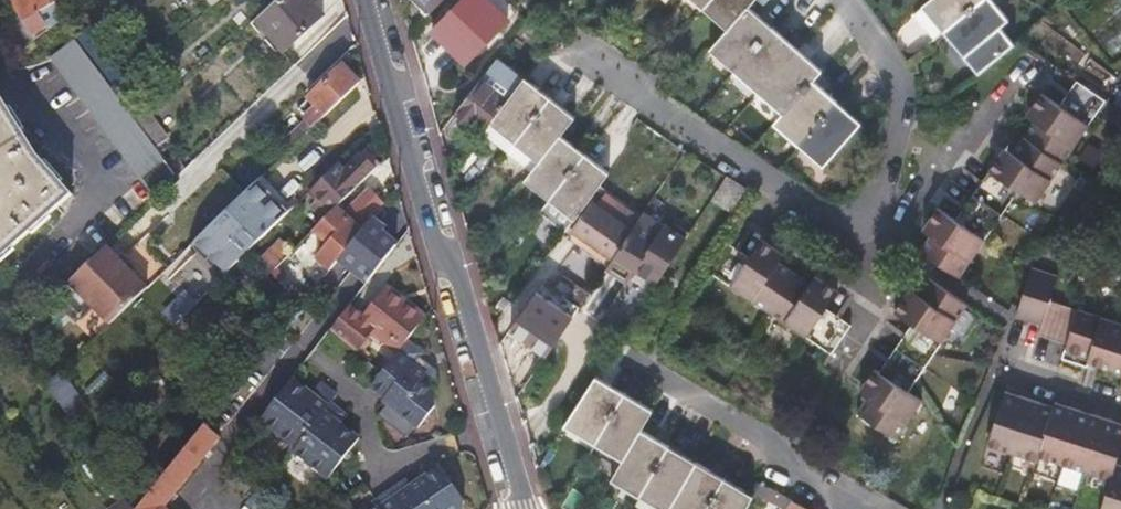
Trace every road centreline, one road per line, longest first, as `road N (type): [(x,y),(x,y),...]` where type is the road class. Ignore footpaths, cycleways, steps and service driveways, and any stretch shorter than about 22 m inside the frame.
road 1 (residential): [(523,508),(453,264),(431,250),(361,0)]
road 2 (residential): [(619,351),(782,448),(783,479),(841,508)]
road 3 (residential): [(997,368),(1120,407)]

